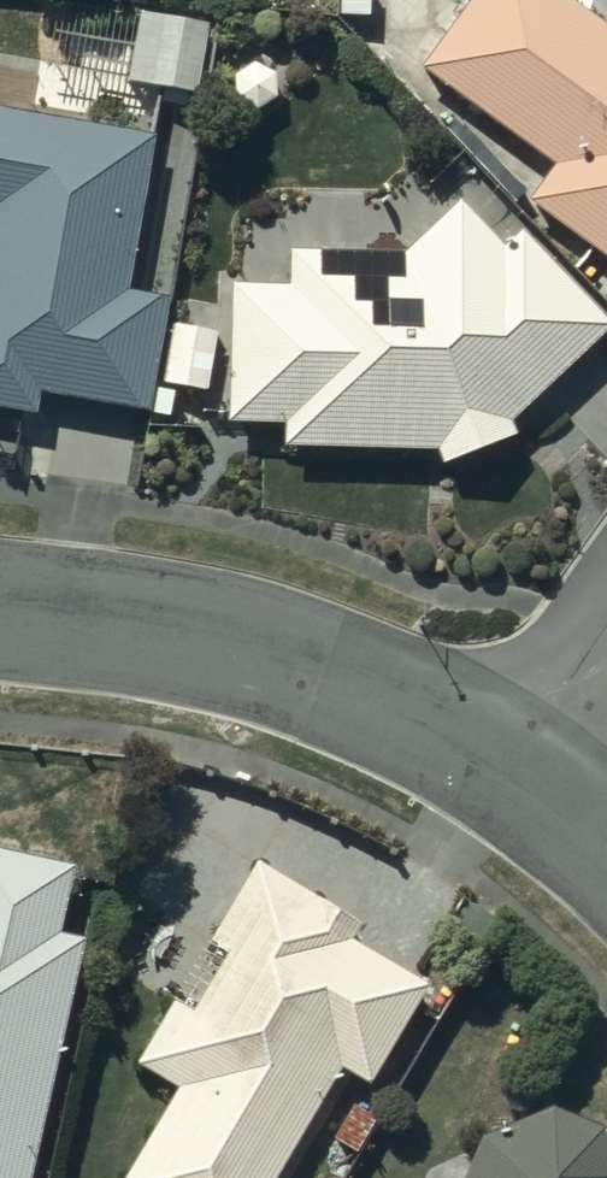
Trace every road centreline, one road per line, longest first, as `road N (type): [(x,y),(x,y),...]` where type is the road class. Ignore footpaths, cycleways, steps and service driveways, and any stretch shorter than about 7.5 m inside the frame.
road 1 (residential): [(0,614),(302,670),(387,702),(492,760)]
road 2 (residential): [(492,760),(606,612)]
road 3 (residential): [(492,760),(606,861)]

